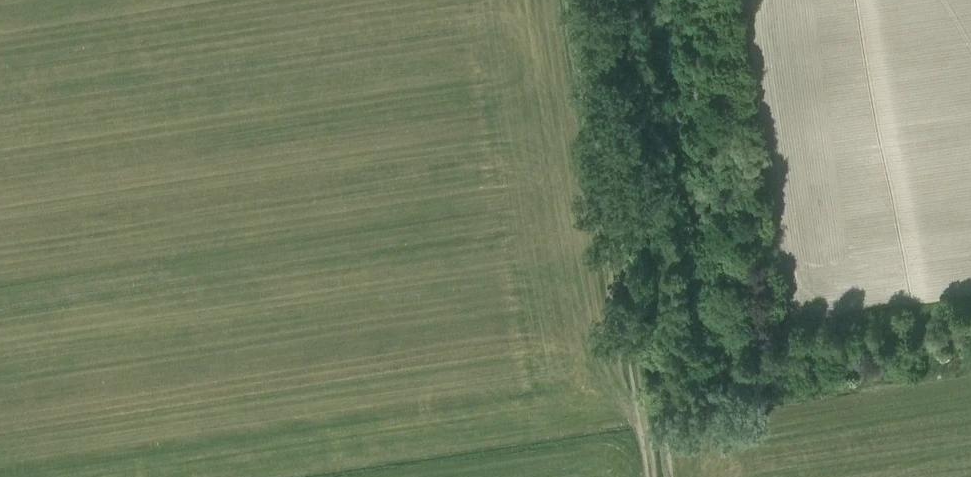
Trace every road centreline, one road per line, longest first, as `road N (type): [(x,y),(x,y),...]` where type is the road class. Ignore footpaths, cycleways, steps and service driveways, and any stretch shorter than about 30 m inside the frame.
road 1 (track): [(652,476),(578,0)]

